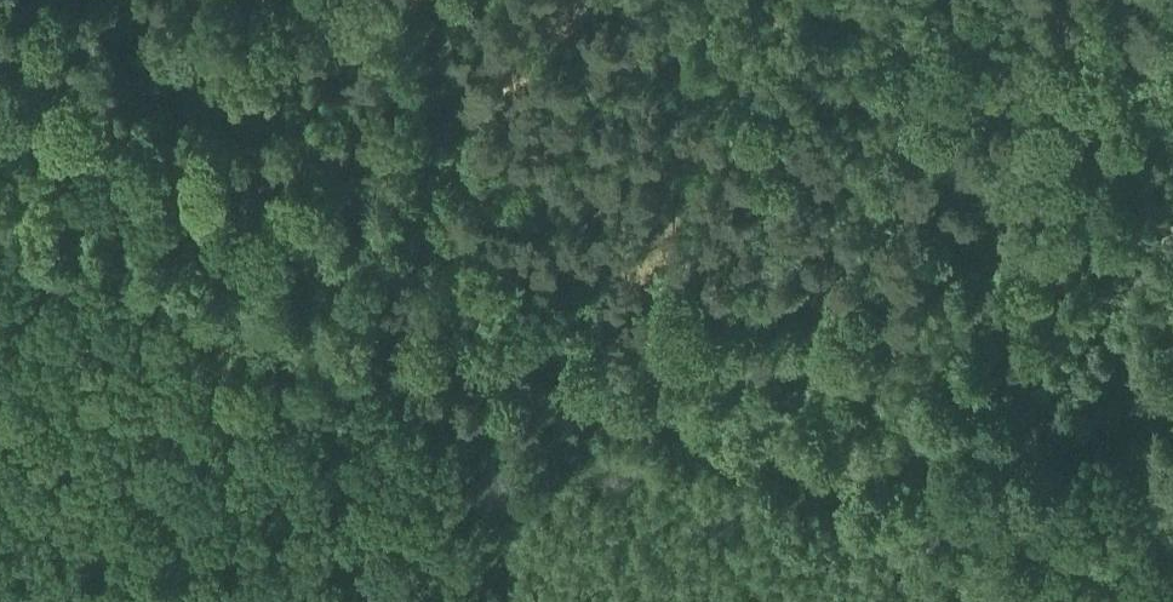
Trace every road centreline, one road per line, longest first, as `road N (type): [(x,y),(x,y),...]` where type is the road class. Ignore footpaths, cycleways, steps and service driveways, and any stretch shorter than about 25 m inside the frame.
road 1 (unclassified): [(1172,205),(996,464),(952,480),(878,474),(0,143)]
road 2 (track): [(351,273),(539,45),(556,0)]
road 3 (track): [(1172,509),(1004,452)]

